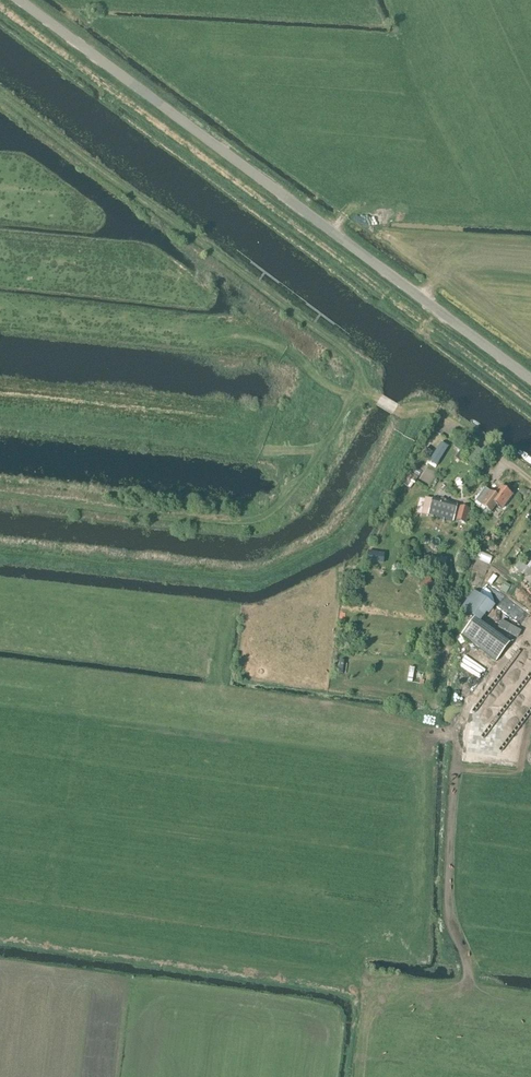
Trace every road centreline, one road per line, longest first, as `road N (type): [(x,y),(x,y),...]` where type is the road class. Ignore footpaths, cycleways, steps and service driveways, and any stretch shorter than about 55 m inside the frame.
road 1 (tertiary): [(530,380),(18,0)]
road 2 (track): [(361,393),(359,364),(0,97)]
road 3 (track): [(0,499),(241,523),(272,514),(361,393)]
road 4 (track): [(507,461),(430,409),(397,411),(361,393)]

